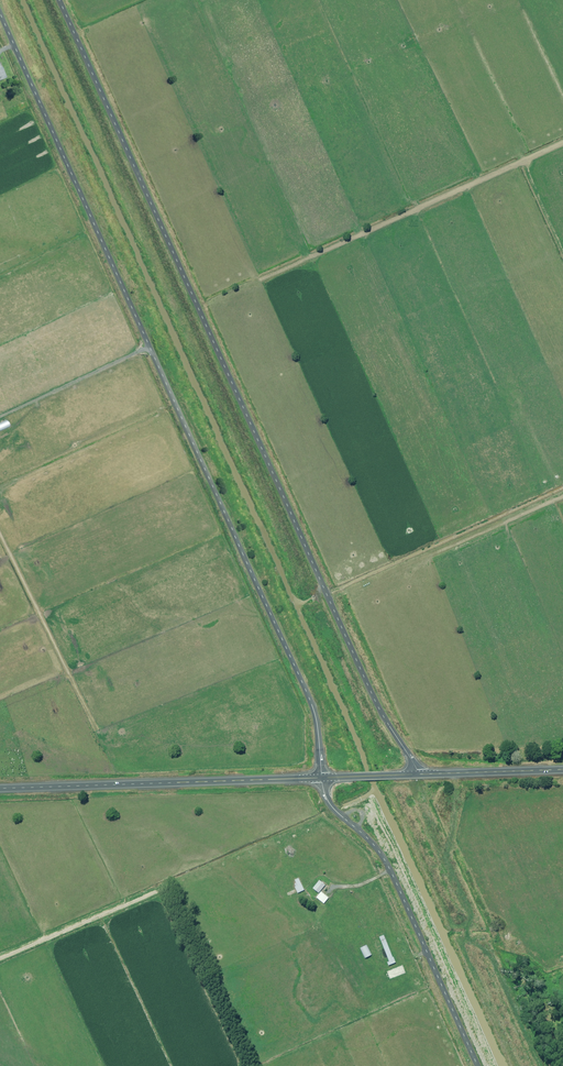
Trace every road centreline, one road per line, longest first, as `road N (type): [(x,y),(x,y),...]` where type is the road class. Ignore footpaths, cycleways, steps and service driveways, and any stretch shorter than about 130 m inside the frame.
road 1 (unclassified): [(58,0),(375,702),(418,775)]
road 2 (unclassified): [(322,778),(312,705),(0,14)]
road 3 (unclassified): [(477,1065),(387,867),(332,806),(322,778)]
road 4 (trunk): [(322,778),(0,789)]
road 5 (trunk): [(562,769),(418,775)]

